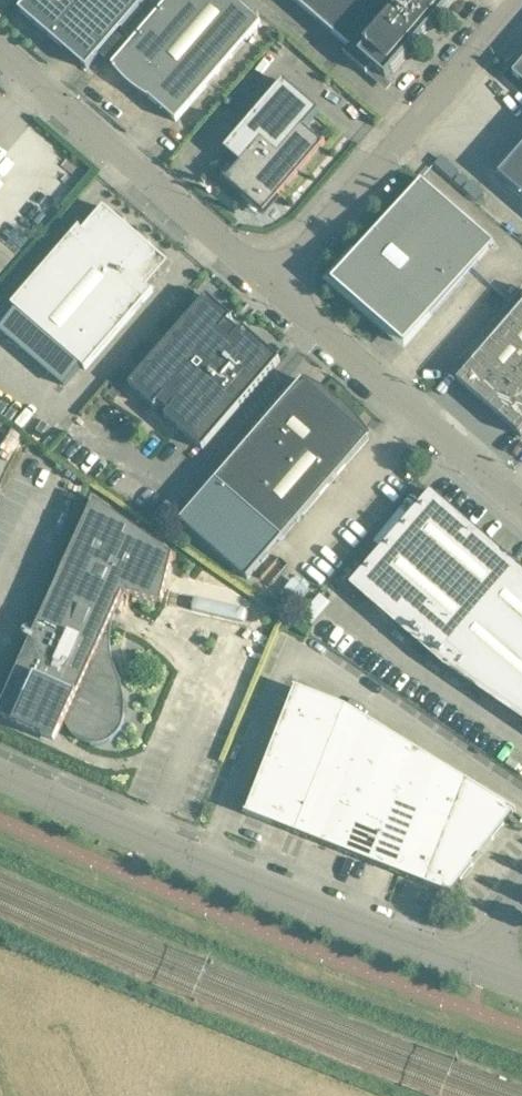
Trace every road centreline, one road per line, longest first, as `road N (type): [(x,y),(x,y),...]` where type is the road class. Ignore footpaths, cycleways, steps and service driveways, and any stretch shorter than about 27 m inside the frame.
road 1 (unclassified): [(486,971),(0,774)]
road 2 (unclassified): [(269,293),(521,1)]
road 3 (unclassified): [(269,293),(0,60)]
road 4 (unclassified): [(521,512),(269,293)]

